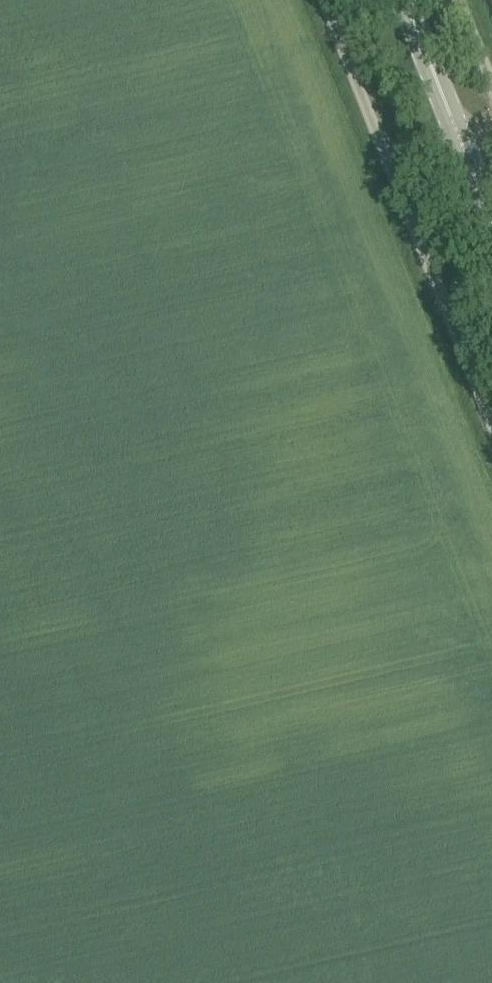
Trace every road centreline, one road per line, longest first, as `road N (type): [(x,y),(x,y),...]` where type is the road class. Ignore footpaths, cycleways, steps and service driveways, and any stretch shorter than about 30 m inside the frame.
road 1 (unclassified): [(382,157),(491,430)]
road 2 (unclassified): [(382,157),(320,0)]
road 3 (primary): [(460,136),(405,0)]

